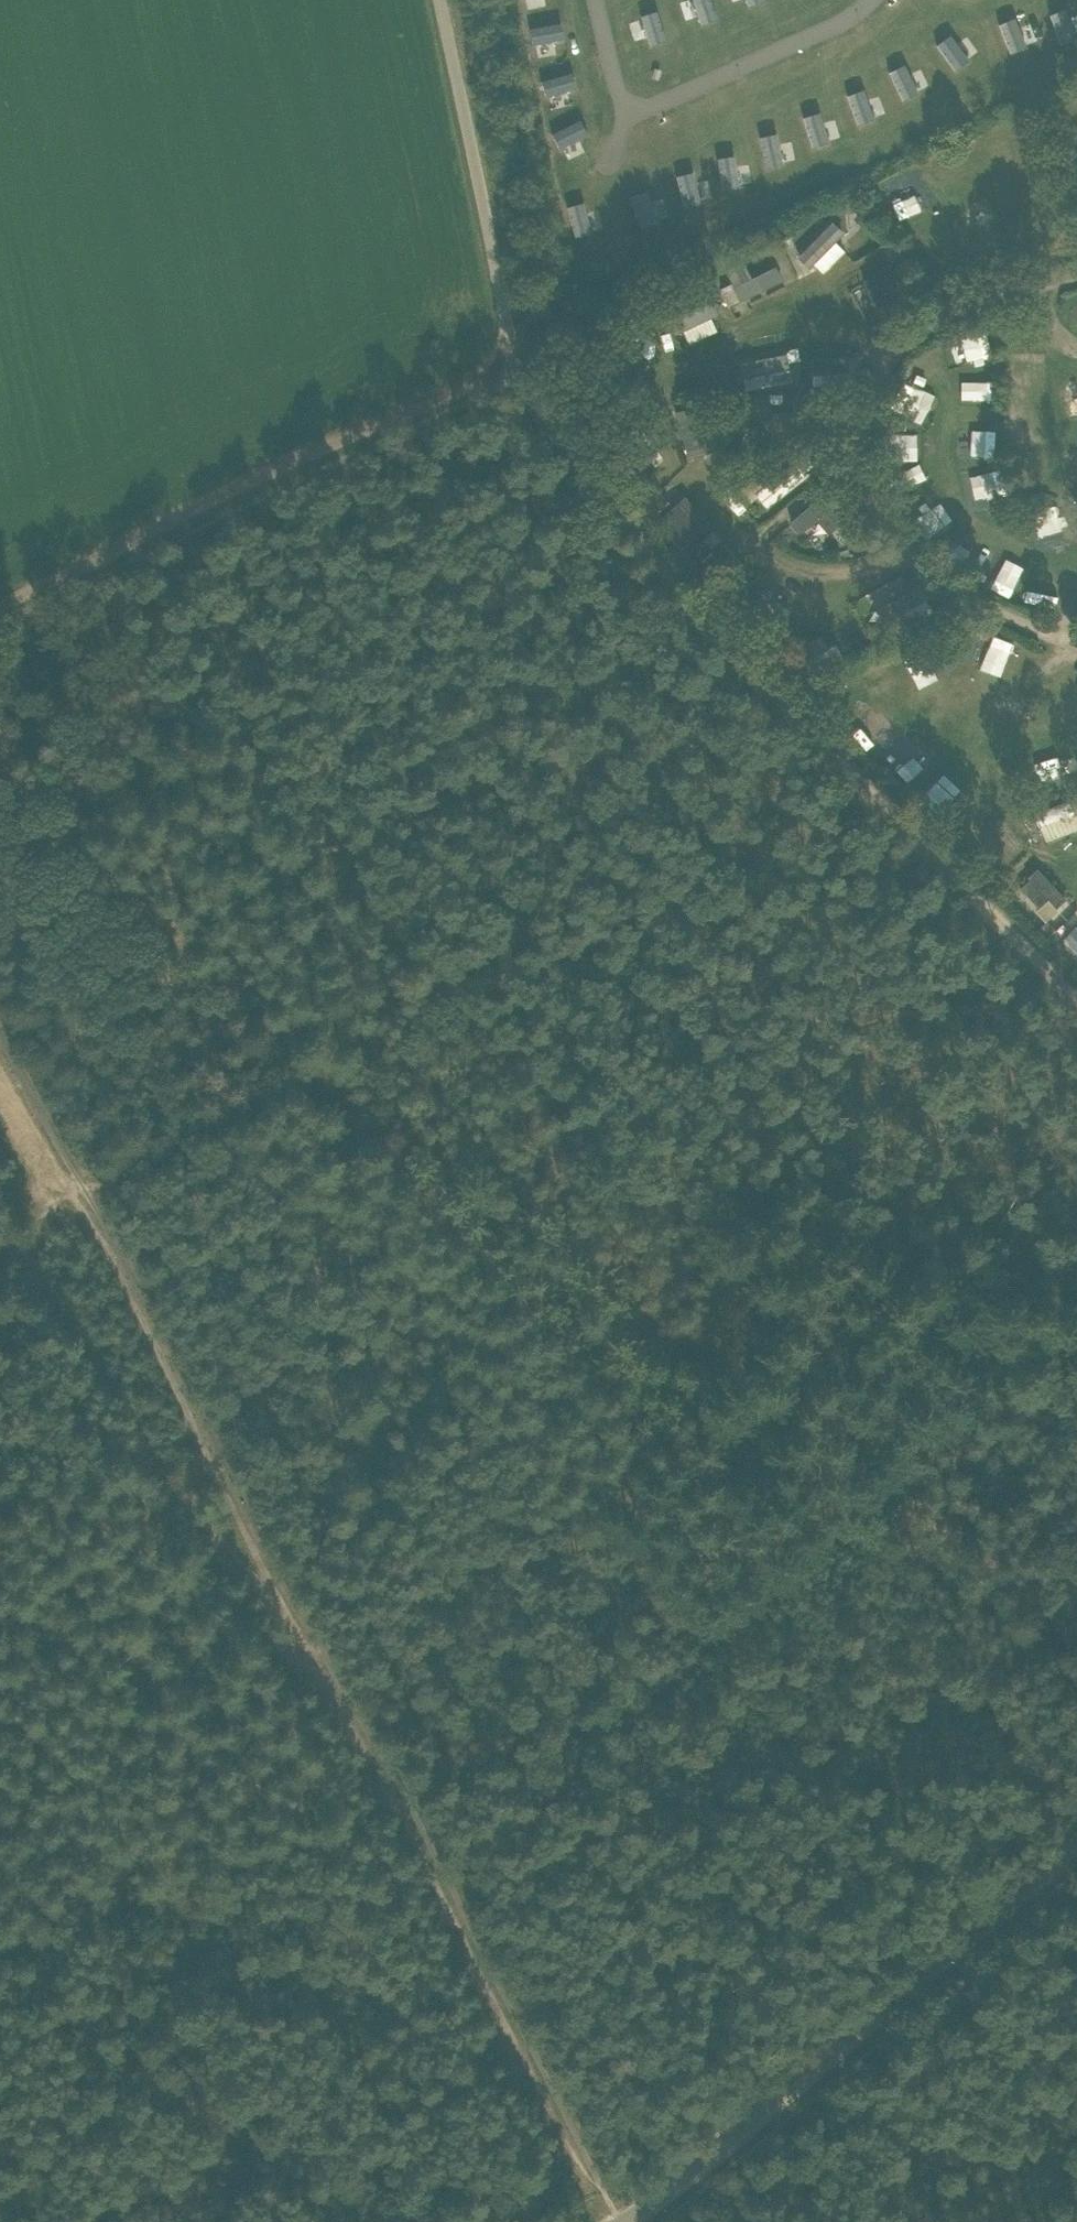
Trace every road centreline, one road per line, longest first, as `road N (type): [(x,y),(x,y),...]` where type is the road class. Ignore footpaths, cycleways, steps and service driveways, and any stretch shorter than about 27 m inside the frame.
road 1 (track): [(597,2221),(300,1656),(206,1443),(0,1077)]
road 2 (track): [(1076,998),(878,805),(663,574),(516,370)]
road 3 (track): [(1076,1390),(932,1437),(424,1886)]
road 4 (unclassified): [(621,2221),(1076,1843)]
road 5 (track): [(0,608),(380,415),(513,359)]
road 6 (track): [(867,794),(462,1012)]
road 7 (unclassified): [(438,0),(516,370)]
road 8 (track): [(462,1012),(335,1073)]

